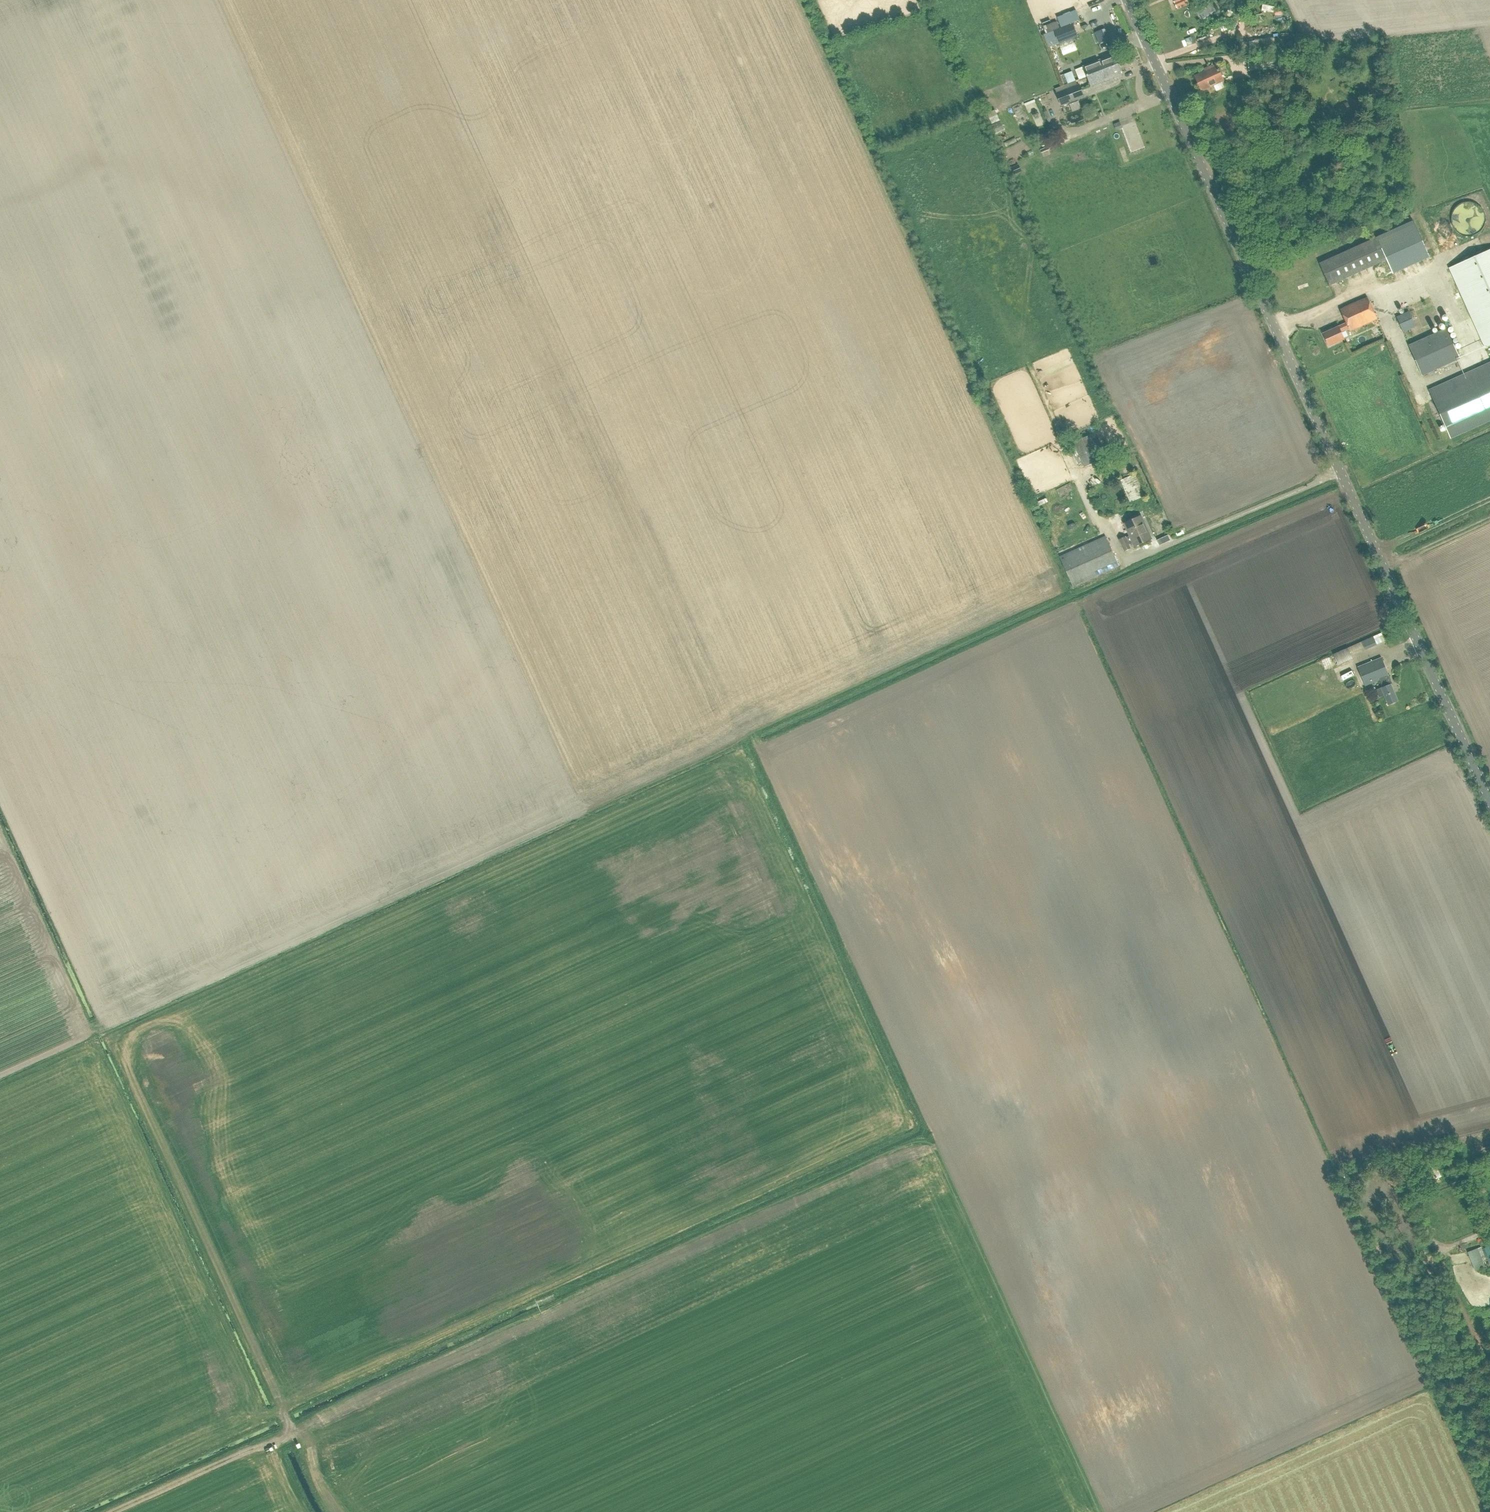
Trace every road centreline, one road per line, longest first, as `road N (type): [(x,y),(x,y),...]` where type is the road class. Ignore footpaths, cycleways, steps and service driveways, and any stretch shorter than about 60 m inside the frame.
road 1 (tertiary): [(1489,802),(1126,0)]
road 2 (track): [(106,1511),(269,1438)]

